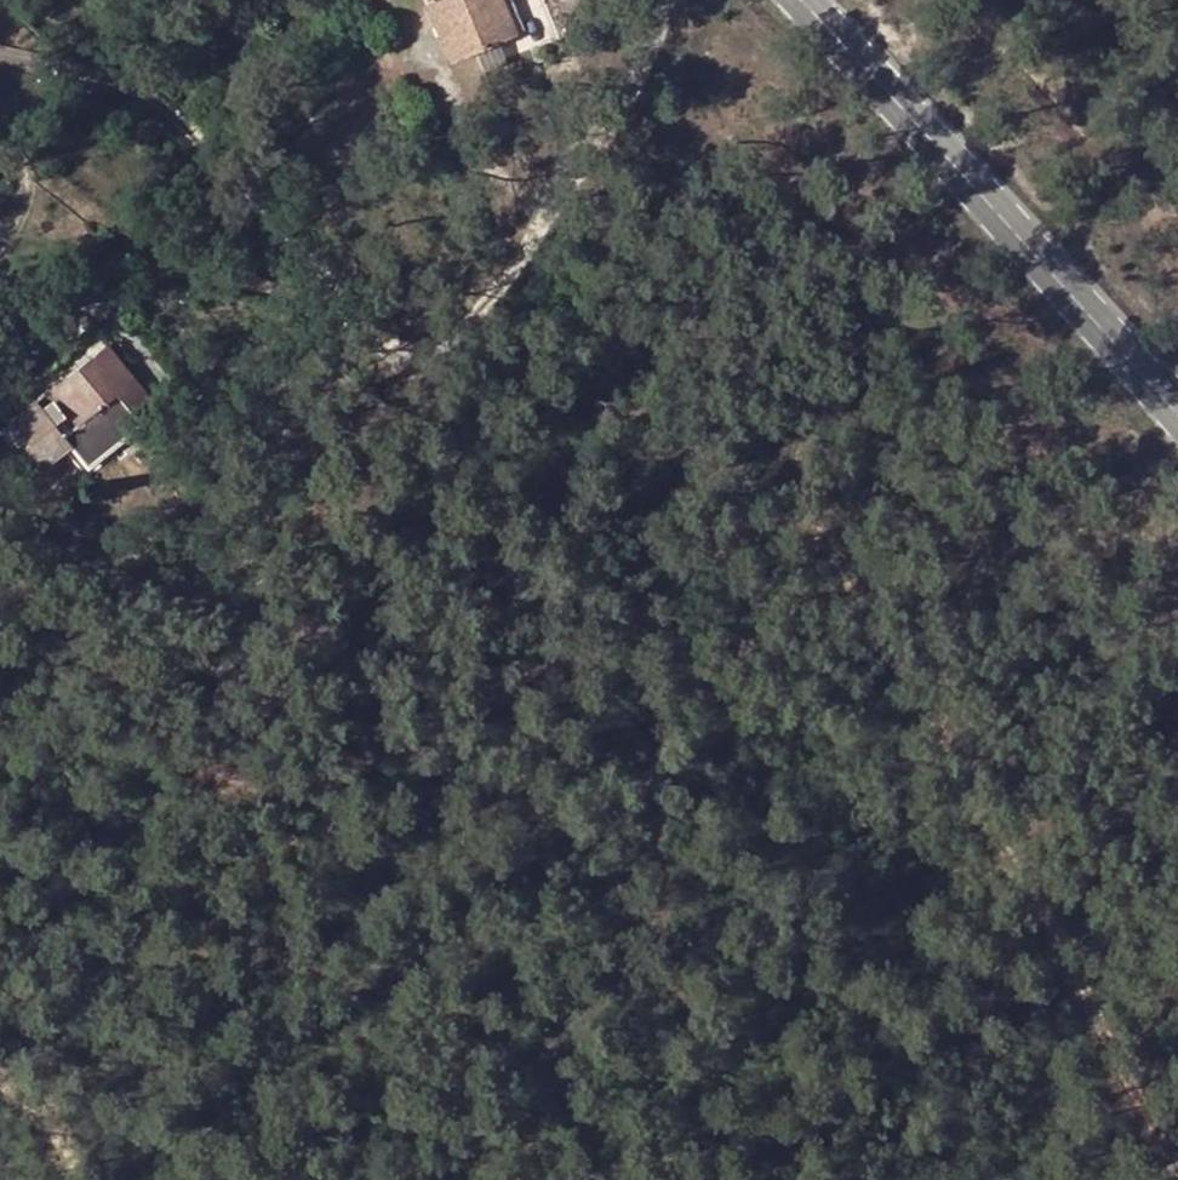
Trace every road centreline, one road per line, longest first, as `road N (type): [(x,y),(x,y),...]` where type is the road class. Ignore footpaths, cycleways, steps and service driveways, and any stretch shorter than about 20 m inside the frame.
road 1 (track): [(1177,1177),(824,527),(784,518),(708,540),(579,641),(386,750),(296,777),(217,759),(0,575)]
road 2 (primary): [(804,0),(1177,398)]
road 3 (track): [(957,0),(1102,157),(1177,217)]

